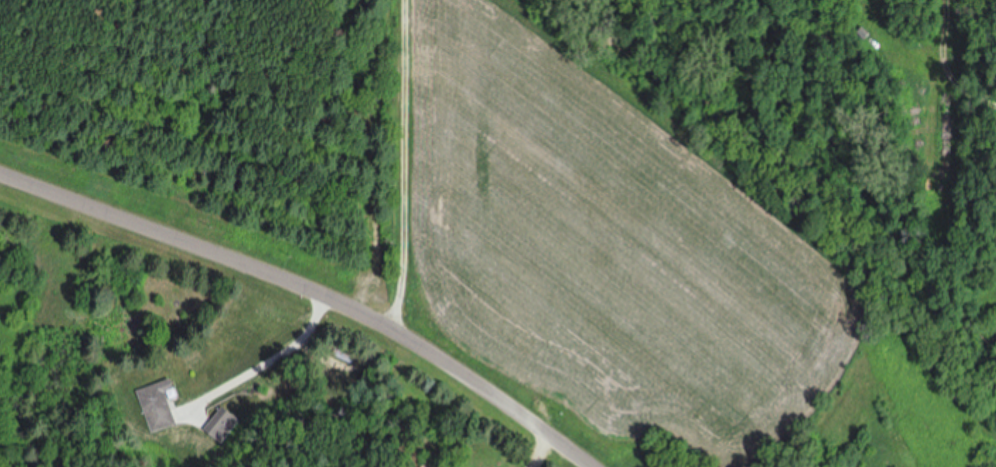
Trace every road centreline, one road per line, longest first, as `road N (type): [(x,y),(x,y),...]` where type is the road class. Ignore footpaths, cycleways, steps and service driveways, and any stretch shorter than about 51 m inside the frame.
road 1 (residential): [(0,176),(358,316),(482,386),(598,466)]

